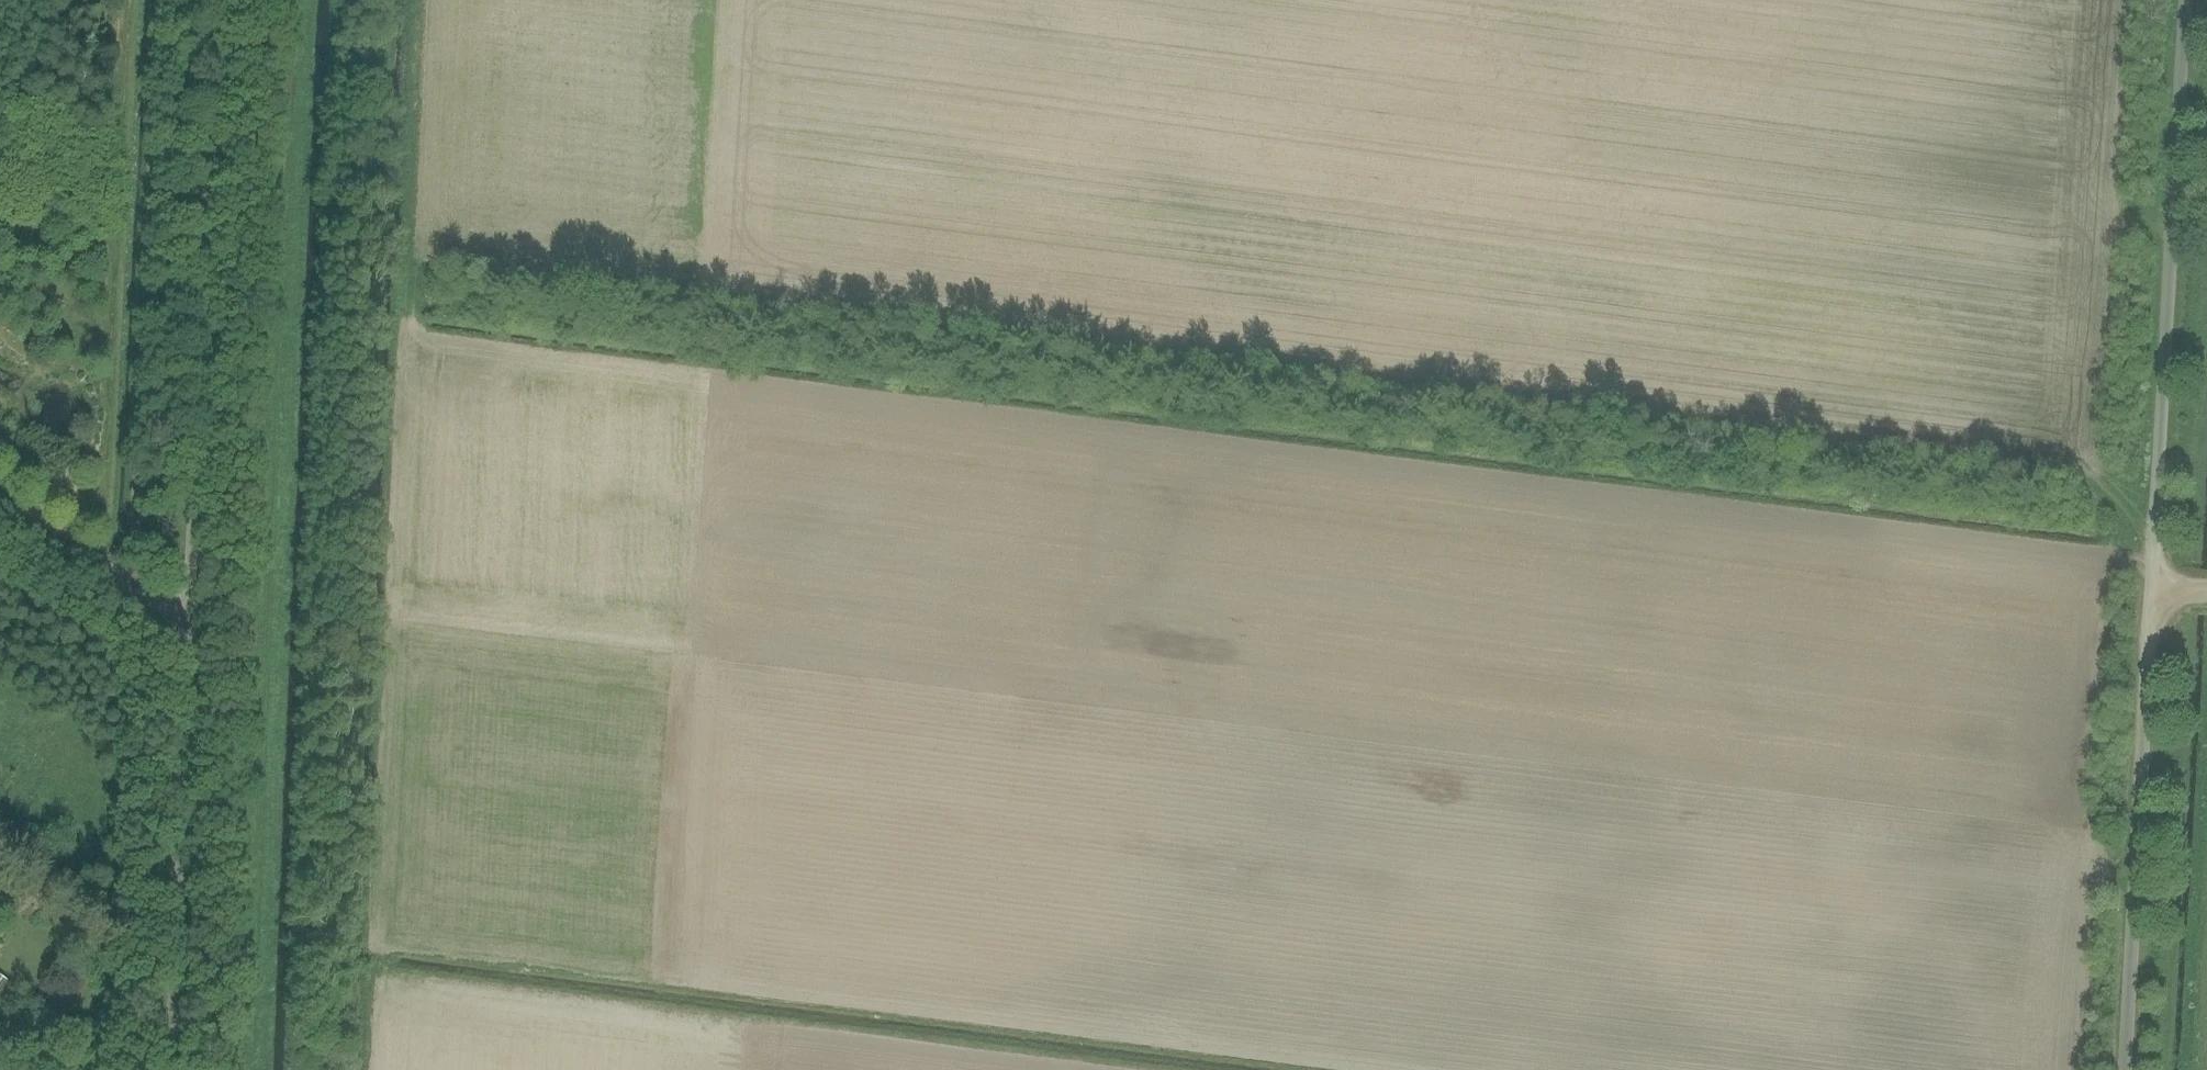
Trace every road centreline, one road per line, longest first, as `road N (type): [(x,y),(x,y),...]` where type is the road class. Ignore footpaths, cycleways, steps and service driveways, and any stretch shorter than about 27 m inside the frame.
road 1 (track): [(2180,0),(2117,1069)]
road 2 (unclassified): [(214,0),(156,1069)]
road 3 (track): [(0,502),(180,619)]

